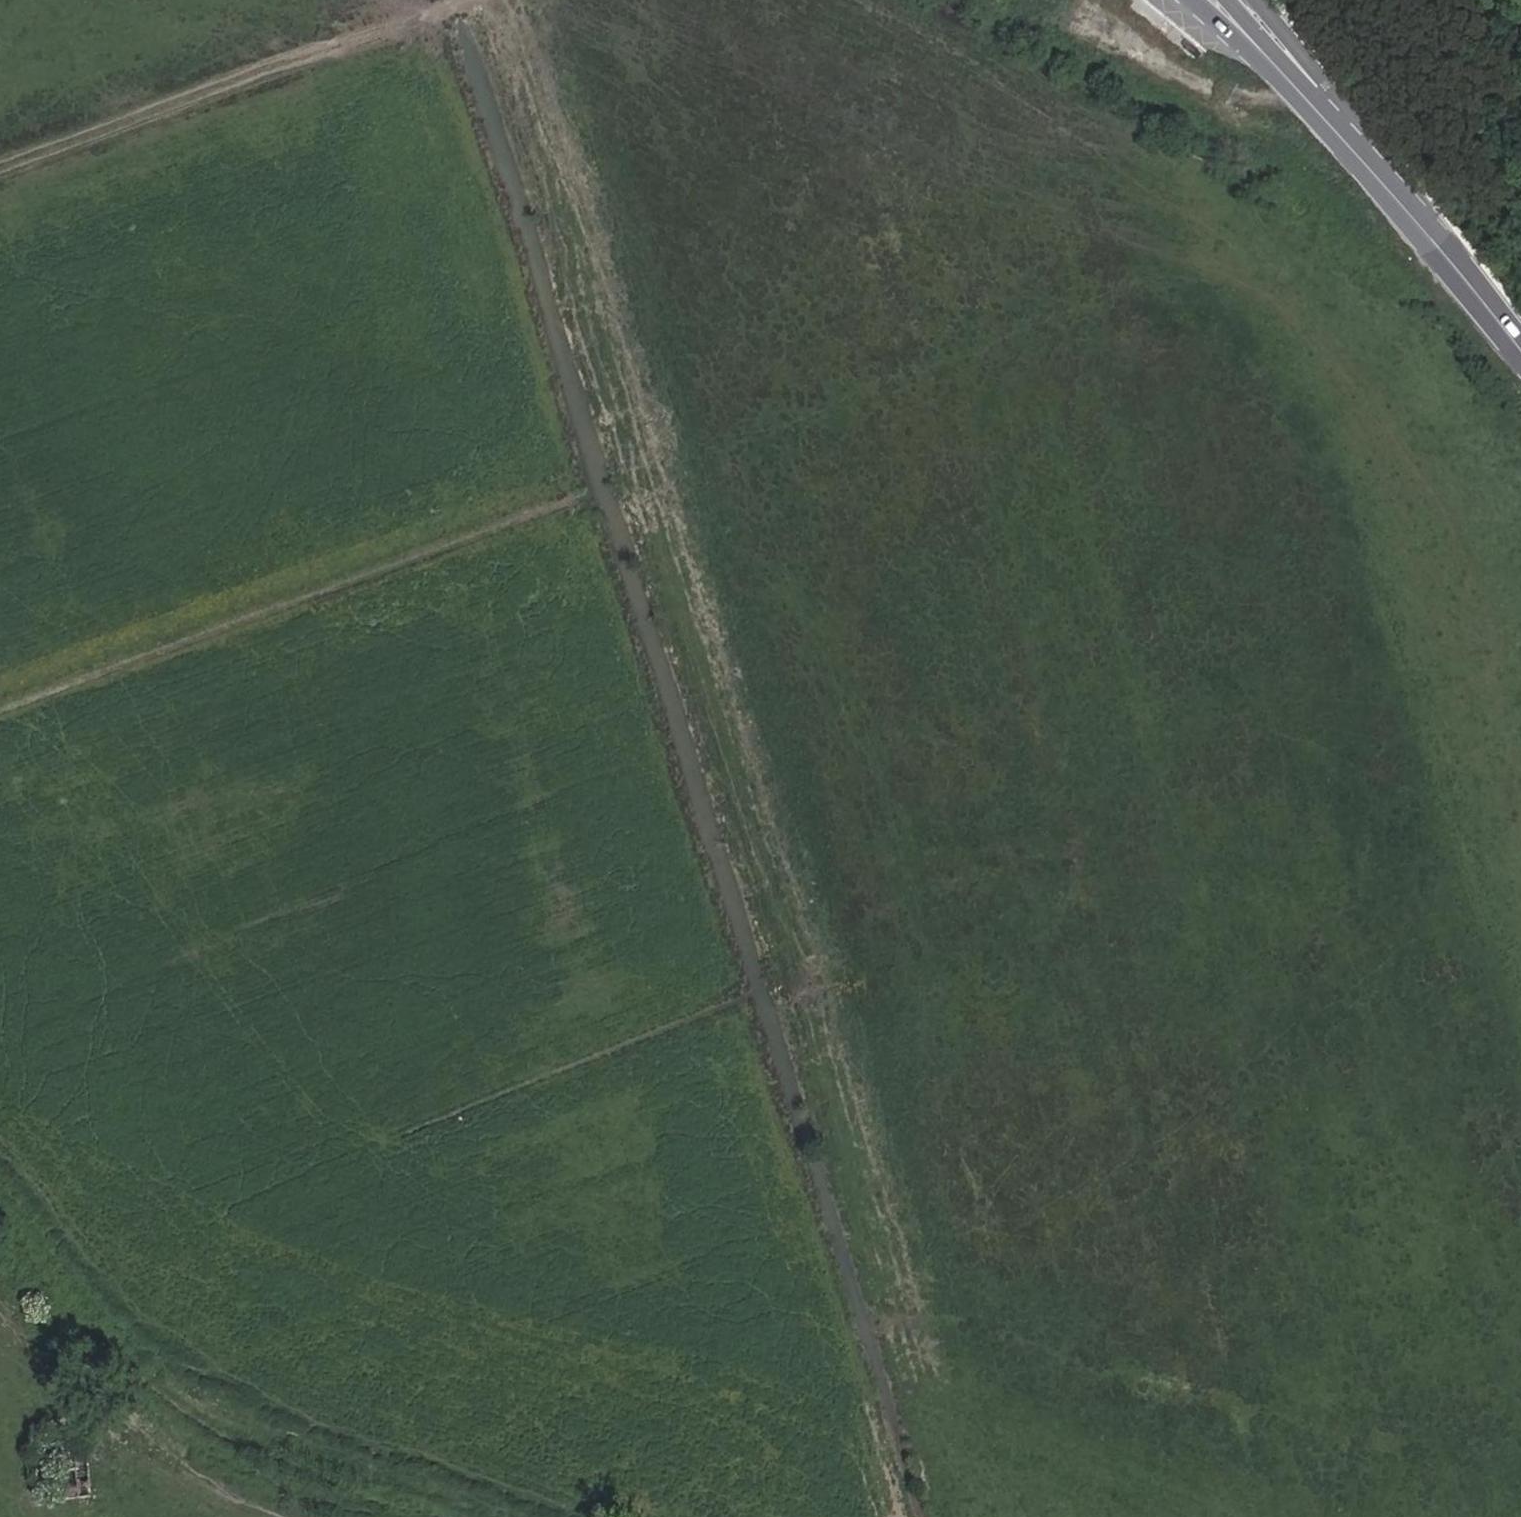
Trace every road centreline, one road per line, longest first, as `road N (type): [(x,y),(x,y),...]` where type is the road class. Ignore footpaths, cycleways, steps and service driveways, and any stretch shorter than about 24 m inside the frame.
road 1 (primary): [(1294,79),(1520,344)]
road 2 (primary): [(1196,0),(1294,79)]

